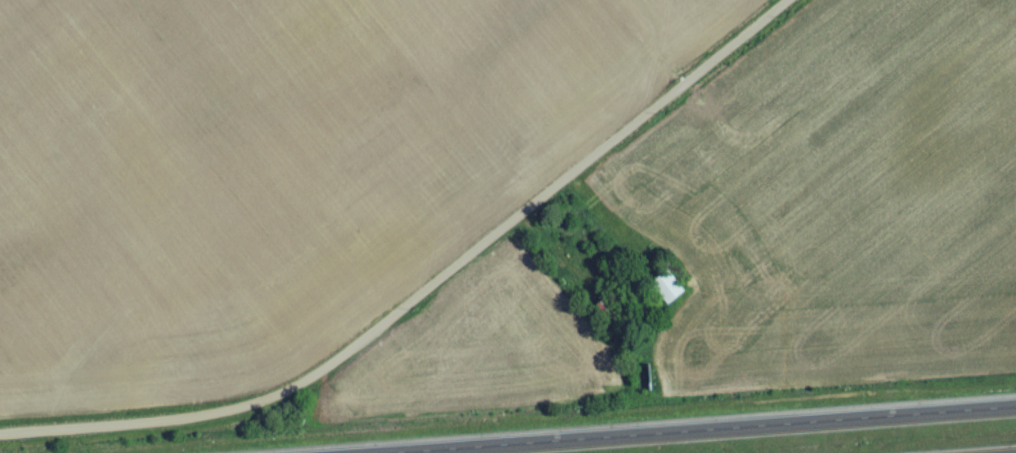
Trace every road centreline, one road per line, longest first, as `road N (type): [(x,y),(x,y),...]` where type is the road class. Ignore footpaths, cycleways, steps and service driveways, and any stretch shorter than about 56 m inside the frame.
road 1 (residential): [(0,440),(160,428),(258,408),(333,370),(791,0)]
road 2 (trunk): [(1015,409),(396,452)]

